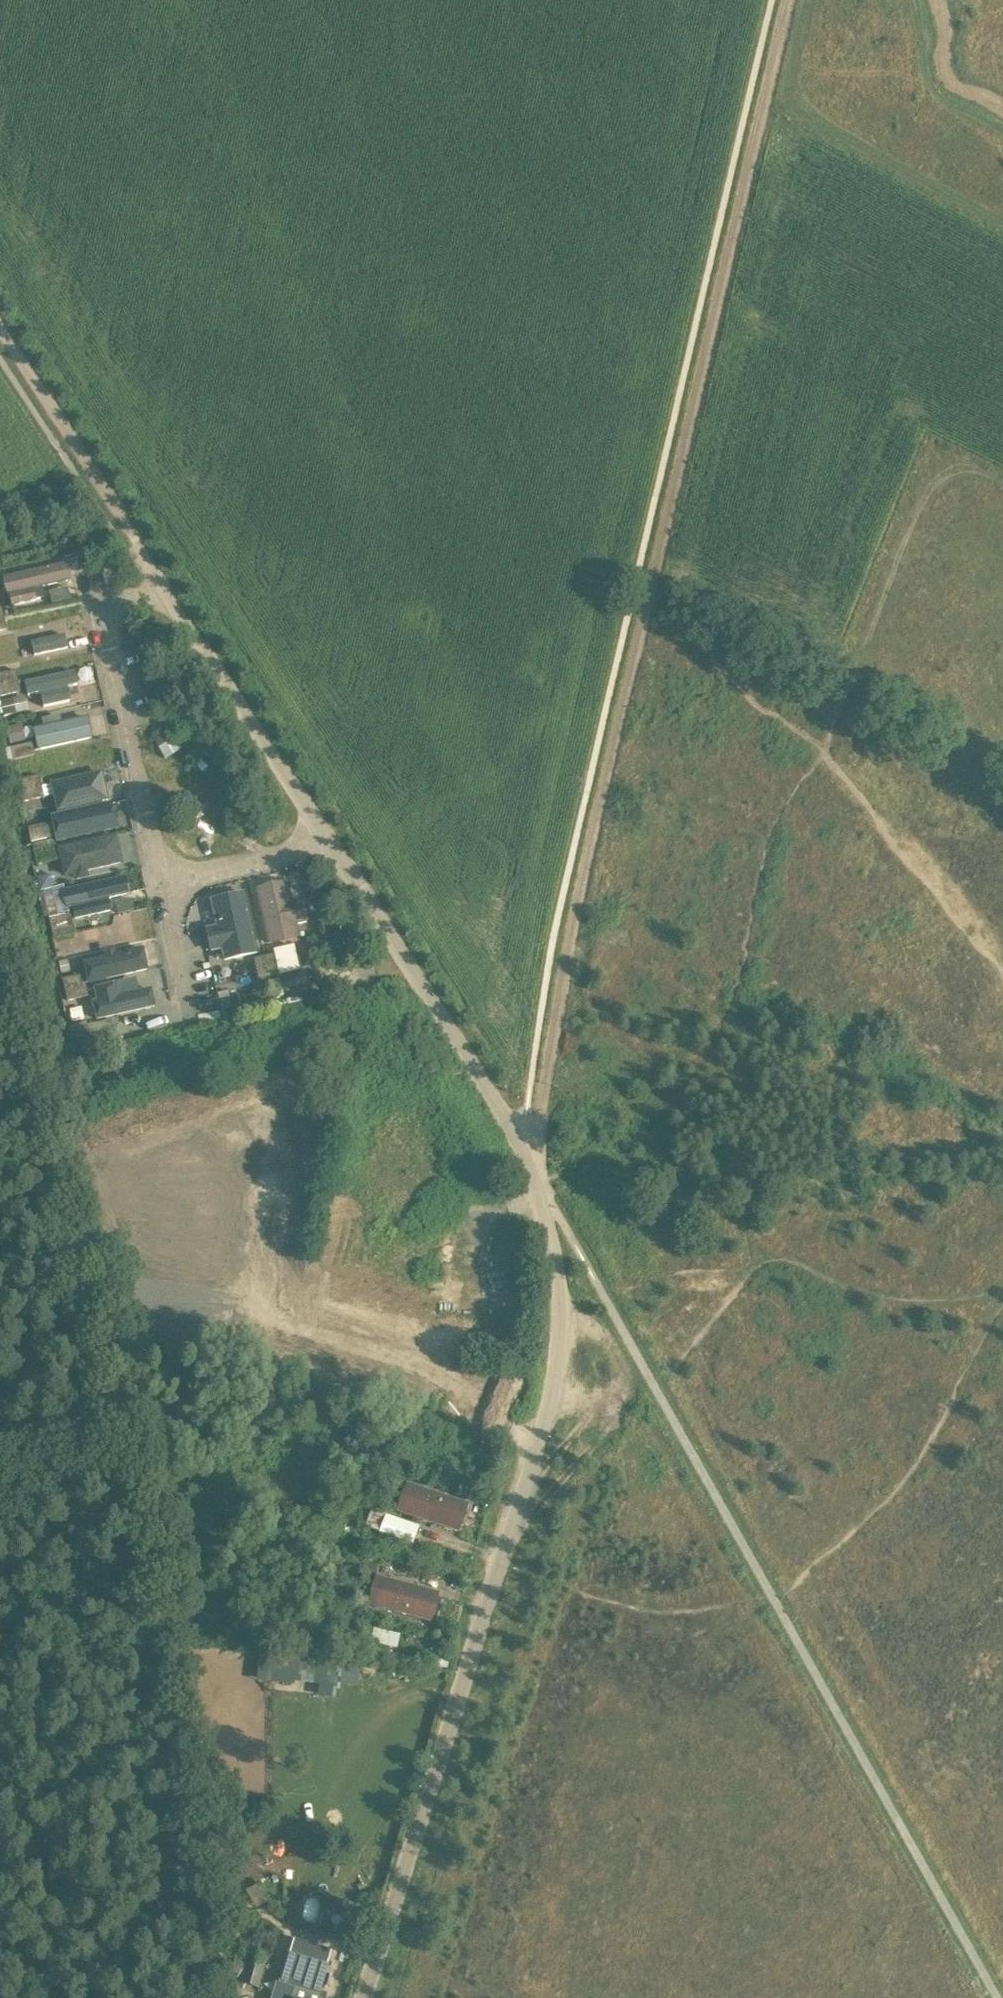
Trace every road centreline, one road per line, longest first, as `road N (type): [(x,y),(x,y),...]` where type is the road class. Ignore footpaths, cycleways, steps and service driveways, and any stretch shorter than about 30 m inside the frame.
road 1 (unclassified): [(360,1997),(535,1451),(554,1378),(560,1296),(520,1151),(331,846)]
road 2 (track): [(792,0),(649,602)]
road 3 (track): [(649,602),(583,870),(541,1110),(520,1151)]
road 4 (unclassified): [(162,588),(118,604),(106,620),(165,885)]
road 5 (unclassified): [(331,846),(162,588)]
road 6 (track): [(130,531),(0,324)]
road 7 (track): [(907,0),(923,76),(1002,146)]
road 8 (unclassified): [(165,885),(331,846)]

